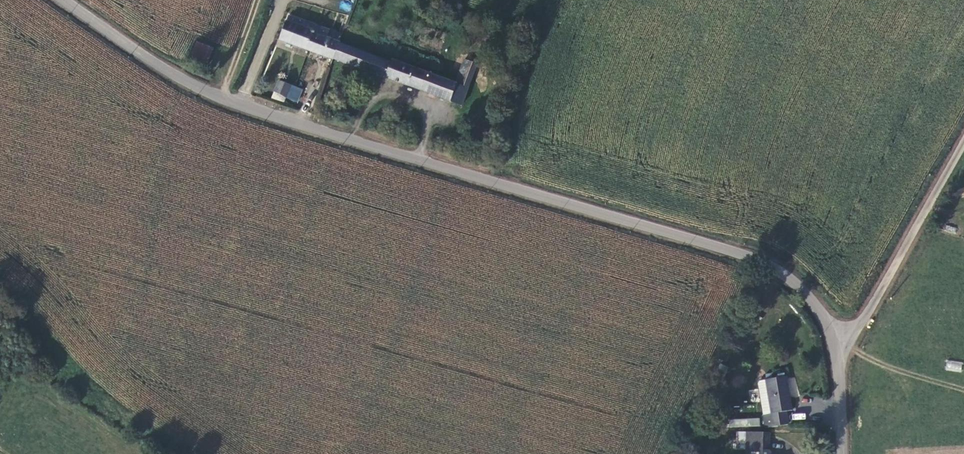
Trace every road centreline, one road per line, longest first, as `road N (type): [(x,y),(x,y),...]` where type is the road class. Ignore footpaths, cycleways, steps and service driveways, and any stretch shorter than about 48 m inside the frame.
road 1 (unclassified): [(63,0),(180,80),(239,105),(758,260),(793,281),(834,343)]
road 2 (unclassified): [(834,343),(867,313),(963,144)]

